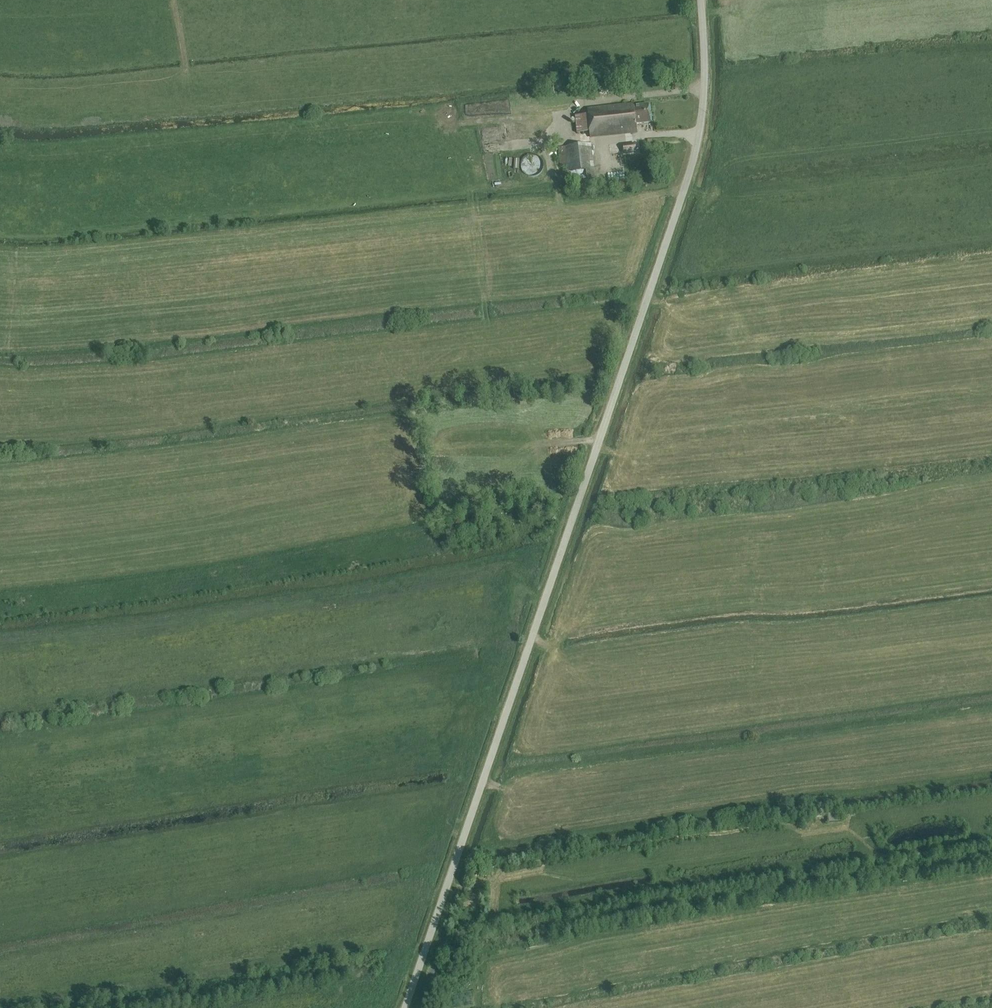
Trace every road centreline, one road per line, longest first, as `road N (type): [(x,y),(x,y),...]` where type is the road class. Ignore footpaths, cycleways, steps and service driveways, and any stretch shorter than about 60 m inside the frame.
road 1 (unclassified): [(407,1007),(693,166),(705,101),(702,0)]

